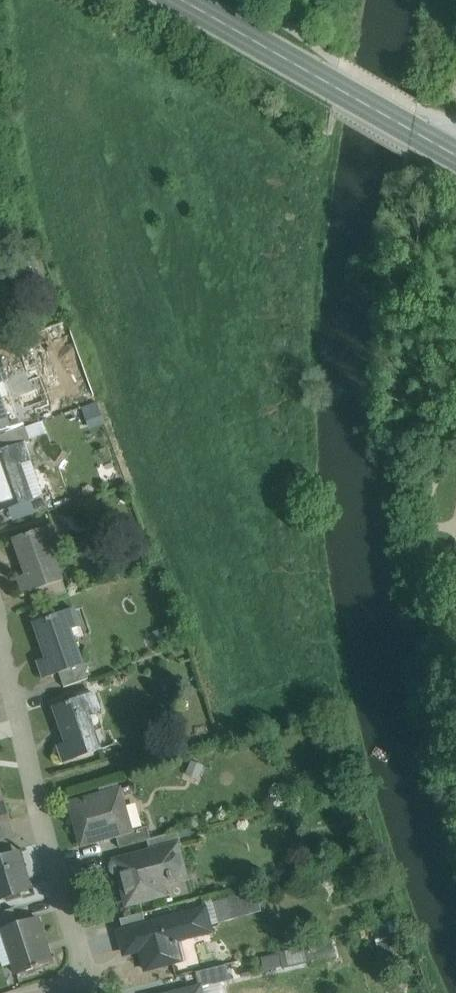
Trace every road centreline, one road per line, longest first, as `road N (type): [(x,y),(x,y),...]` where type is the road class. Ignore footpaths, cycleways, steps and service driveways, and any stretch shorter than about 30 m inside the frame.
road 1 (residential): [(0,585),(86,982),(56,992)]
road 2 (primary): [(165,0),(455,166)]

